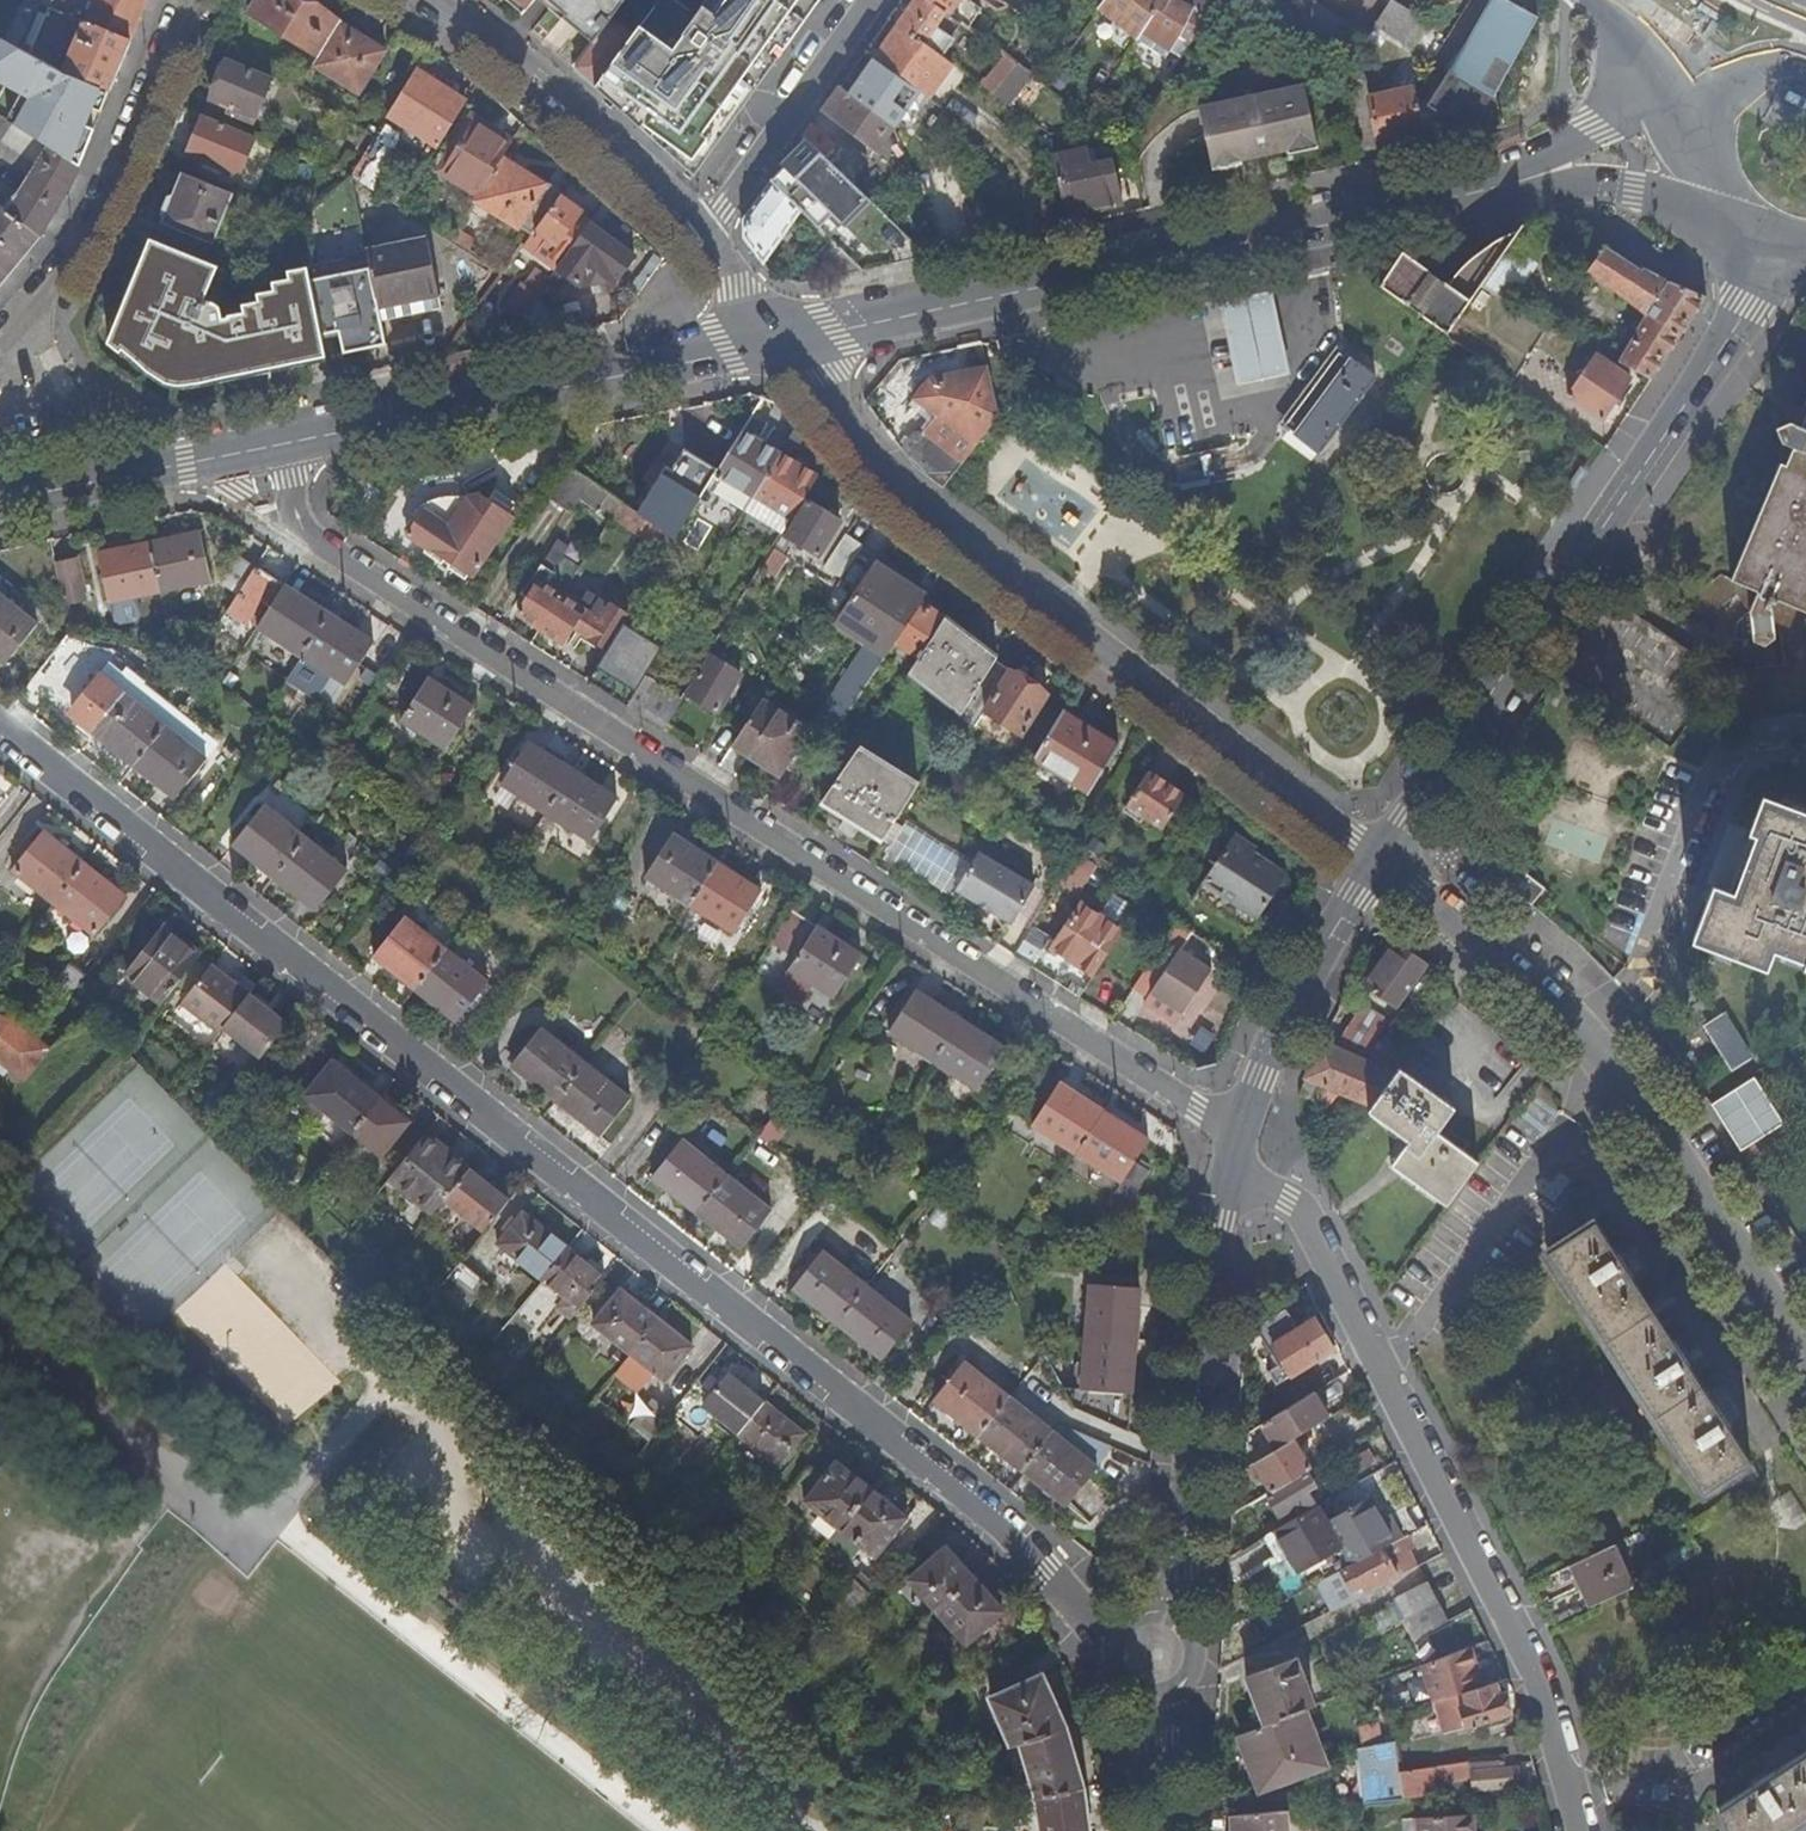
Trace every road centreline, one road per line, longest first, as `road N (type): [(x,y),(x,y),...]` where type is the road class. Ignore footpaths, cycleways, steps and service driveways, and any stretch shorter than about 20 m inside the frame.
road 1 (residential): [(1113,1644),(1083,1626),(987,1520),(0,727)]
road 2 (residential): [(1225,1163),(1193,1110),(314,535),(291,486),(284,441)]
road 3 (residential): [(1373,860),(931,530),(858,438),(822,378),(773,338)]
road 4 (residential): [(1579,1830),(1535,1688),(1301,1224),(1225,1163)]
road 5 (tertiary): [(1511,178),(773,338)]
road 6 (unclassified): [(1373,860),(1691,382),(1770,246)]
road 7 (tertiary): [(773,338),(284,441)]
road 8 (unclassified): [(1170,1617),(1208,1223),(1225,1163)]
road 9 (residential): [(1805,745),(1758,738),(1724,760),(1650,973),(1582,1034)]
road 10 (residential): [(1582,1034),(1805,1356)]
road 11 (residential): [(433,0),(544,76),(645,161),(709,233)]
road 12 (residential): [(169,0),(27,330)]
road 13 (unclassified): [(1225,1163),(1251,1076),(1299,973),(1373,860)]
road 14 (tertiary): [(284,441),(0,500)]
road 15 (residential): [(875,0),(709,233)]
road 16 (residential): [(1373,860),(1582,1034)]
road 17 (tertiary): [(1511,178),(1667,192),(1704,204)]
road 18 (tertiary): [(1662,101),(1511,178)]
road 19 (residential): [(1805,1732),(1684,1798)]
road 20 (unclassified): [(1154,1830),(1151,1742),(1158,1702)]
road 21 (residential): [(709,233),(773,338)]

